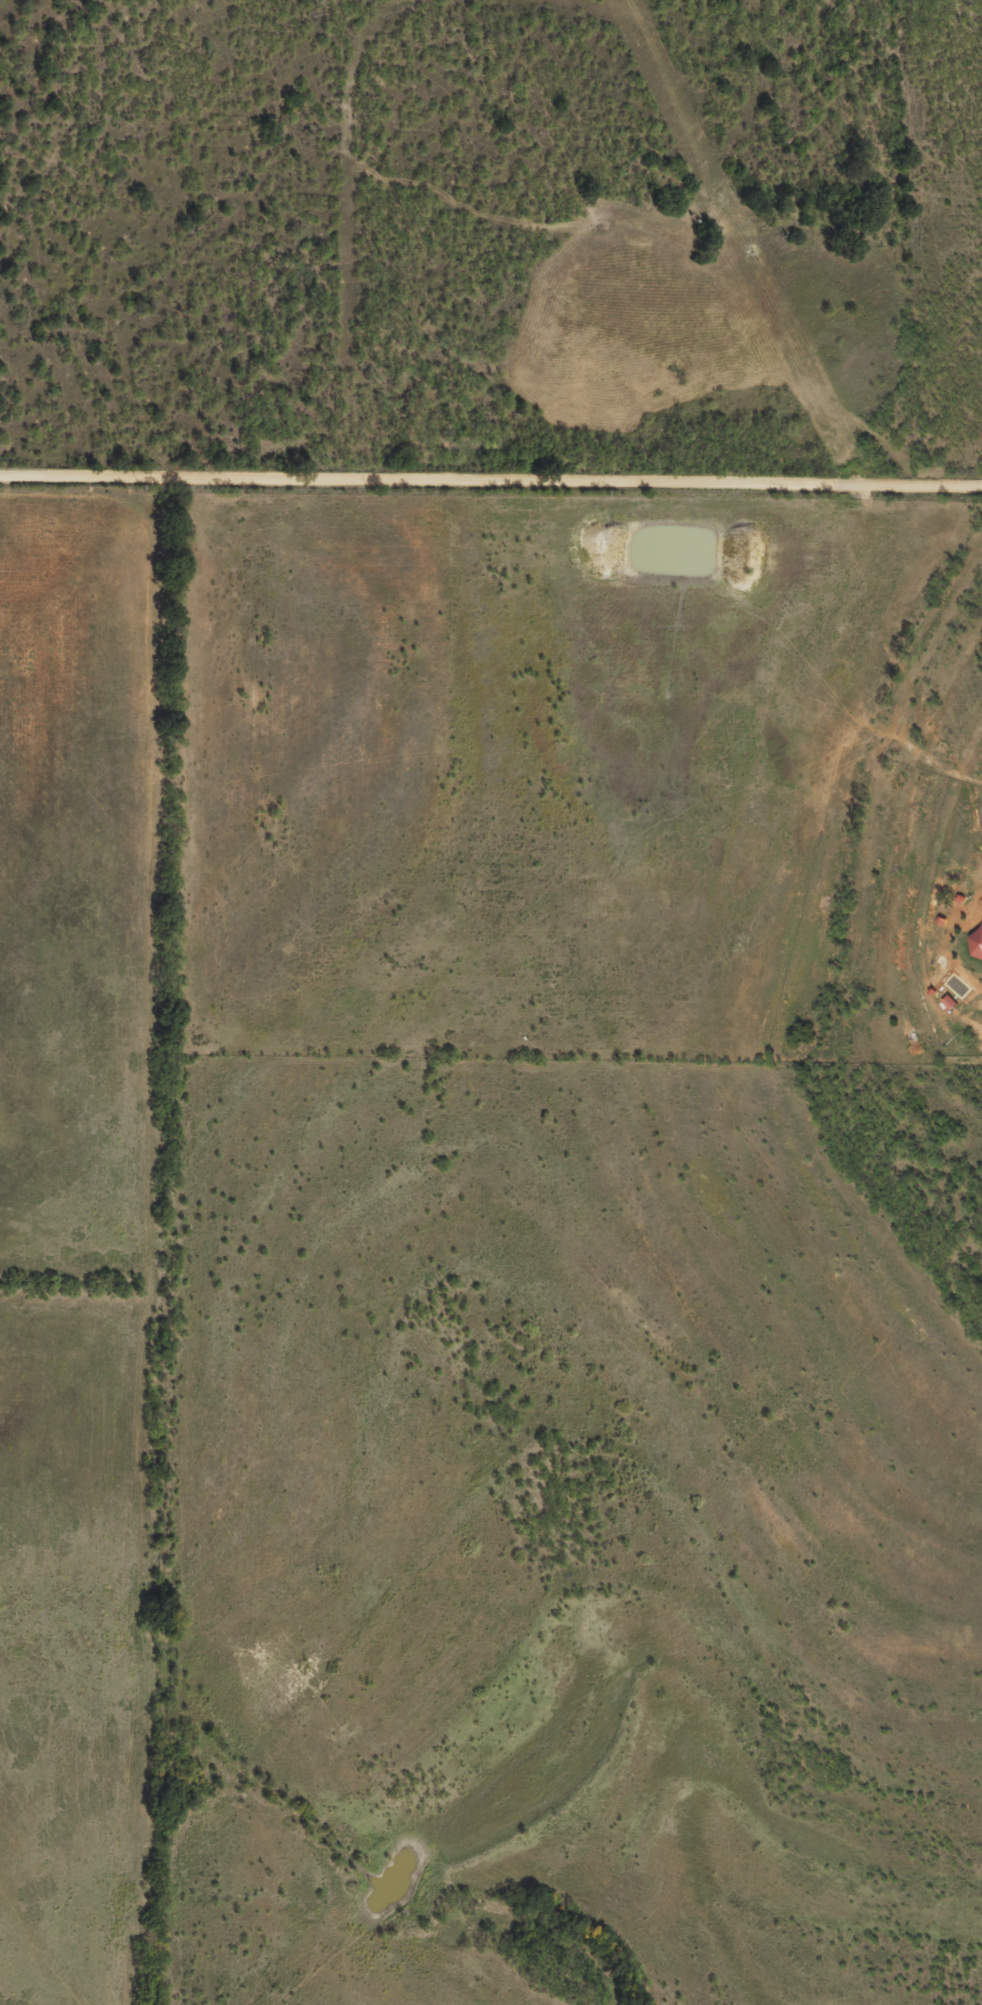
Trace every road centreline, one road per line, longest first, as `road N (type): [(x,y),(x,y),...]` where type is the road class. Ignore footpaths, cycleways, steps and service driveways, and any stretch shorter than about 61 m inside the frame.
road 1 (residential): [(981,493),(0,479)]

